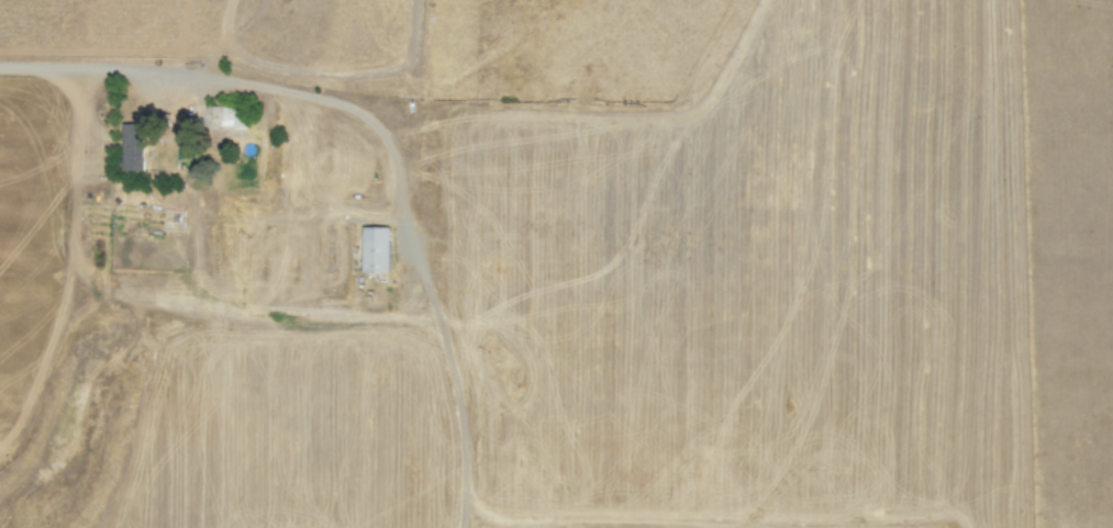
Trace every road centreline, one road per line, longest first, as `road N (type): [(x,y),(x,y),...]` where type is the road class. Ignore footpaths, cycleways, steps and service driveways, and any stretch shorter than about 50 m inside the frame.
road 1 (residential): [(0,66),(181,77)]

